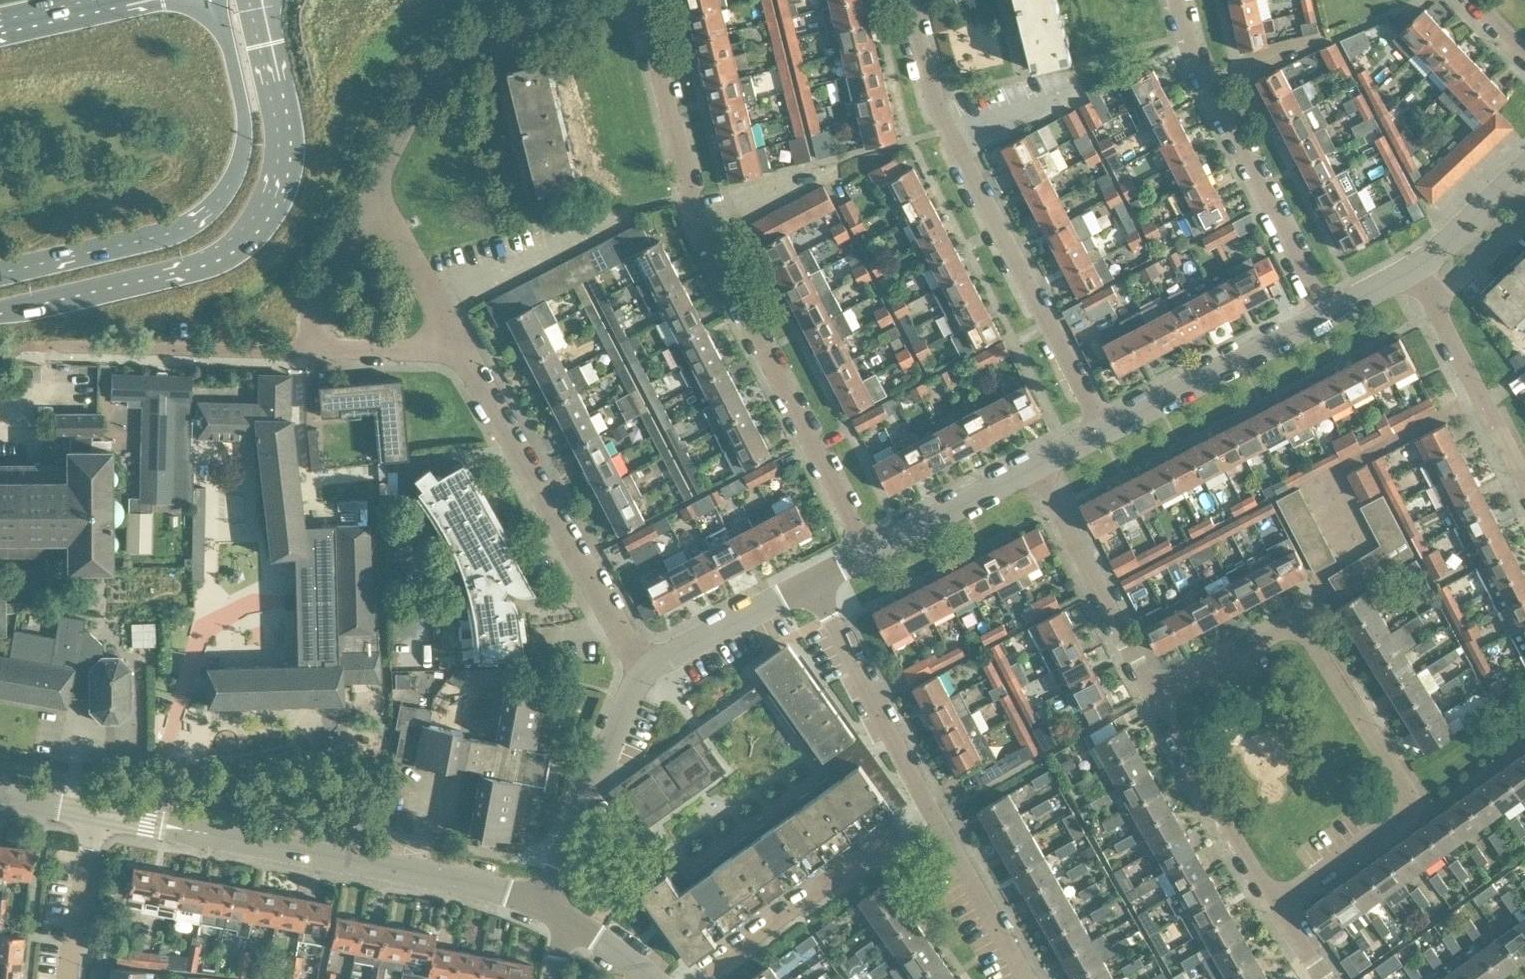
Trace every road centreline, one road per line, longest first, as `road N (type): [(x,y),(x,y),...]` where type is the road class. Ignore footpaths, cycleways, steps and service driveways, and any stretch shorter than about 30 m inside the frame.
road 1 (residential): [(372,193),(418,103),(454,61),(634,11),(652,20),(710,239),(867,552)]
road 2 (residential): [(1163,692),(1309,619),(1413,788),(1411,806),(1277,902)]
road 3 (primary): [(0,313),(206,265),(250,238),(276,194),(284,147),(258,0)]
road 4 (residential): [(1108,431),(948,131),(910,0)]
road 5 (residential): [(549,905),(502,887),(106,813)]
road 6 (primary): [(220,0),(244,138),(223,198),(169,234),(0,273)]
road 7 (residential): [(645,675),(449,338)]
road 8 (residential): [(1178,0),(1194,59),(1324,315)]
road 9 (residential): [(704,978),(943,806)]
road 10 (residential): [(328,350),(63,345),(53,359)]
road 11 (residential): [(943,806),(817,578)]
road 12 (residential): [(1036,467),(1163,692)]
road 13 (residential): [(549,905),(645,675)]
road 14 (residential): [(1108,431),(1324,315)]
road 15 (residential): [(1163,692),(1277,902)]
road 16 (residential): [(645,675),(817,578)]
road 17 (residential): [(1039,978),(943,806)]
road 18 (residential): [(1524,476),(1435,305)]
road 19 (residential): [(867,552),(1036,467)]
road 20 (residential): [(328,350),(312,306),(372,193)]
road 21 (residential): [(83,978),(106,813)]
road 22 (residential): [(449,338),(372,193)]
road 23 (residential): [(1414,269),(1524,170)]
road 24 (residential): [(449,338),(392,351),(328,350)]
road 25 (residential): [(1435,305),(1524,221)]
road 26 (residential): [(645,978),(607,937),(549,905)]

